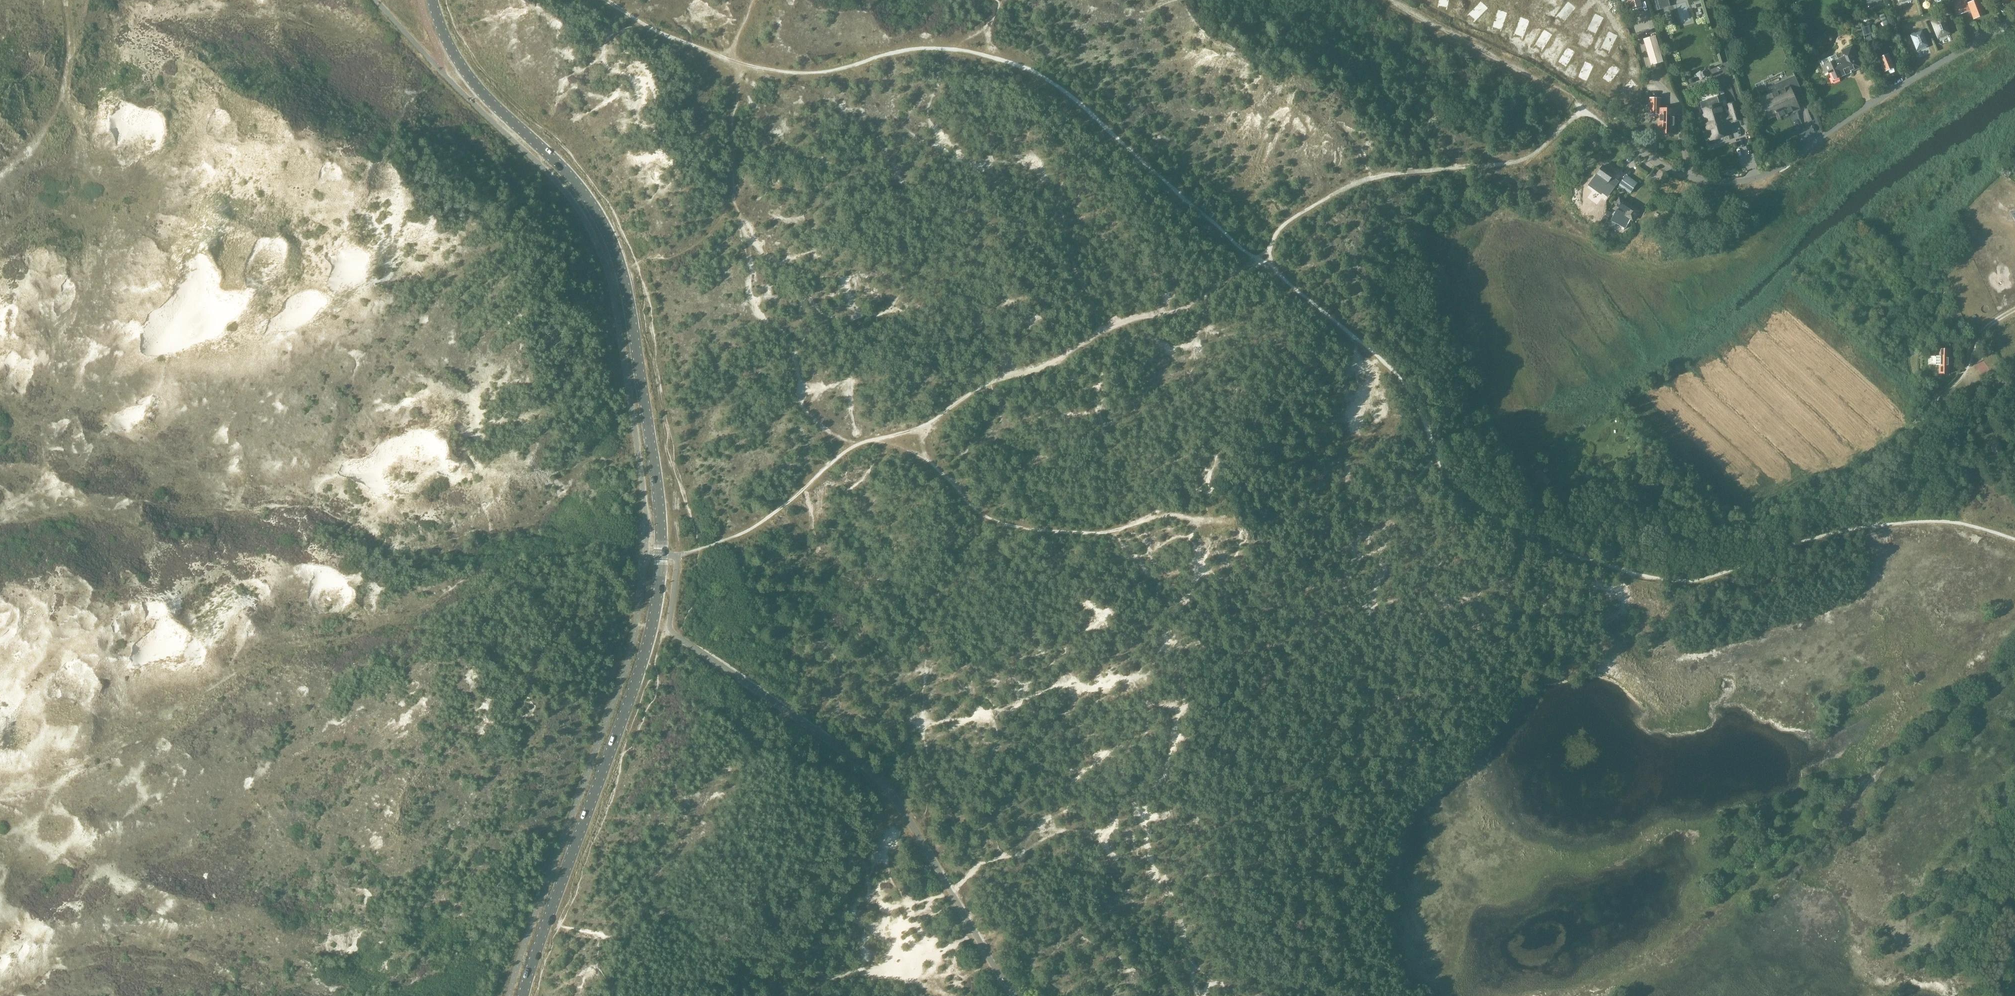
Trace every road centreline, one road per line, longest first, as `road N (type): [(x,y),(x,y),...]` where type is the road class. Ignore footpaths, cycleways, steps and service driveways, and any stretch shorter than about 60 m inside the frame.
road 1 (tertiary): [(523,995),(647,640),(660,565),(659,509),(626,289),(604,227),(561,168),(475,86),(431,0)]
road 2 (unclassified): [(2014,21),(1745,180),(1697,181),(1672,172),(1583,111)]
road 3 (track): [(1584,496),(1637,486),(1707,517),(1733,525),(1752,519),(1870,466),(1961,379)]
road 4 (track): [(1583,111),(1387,0)]

